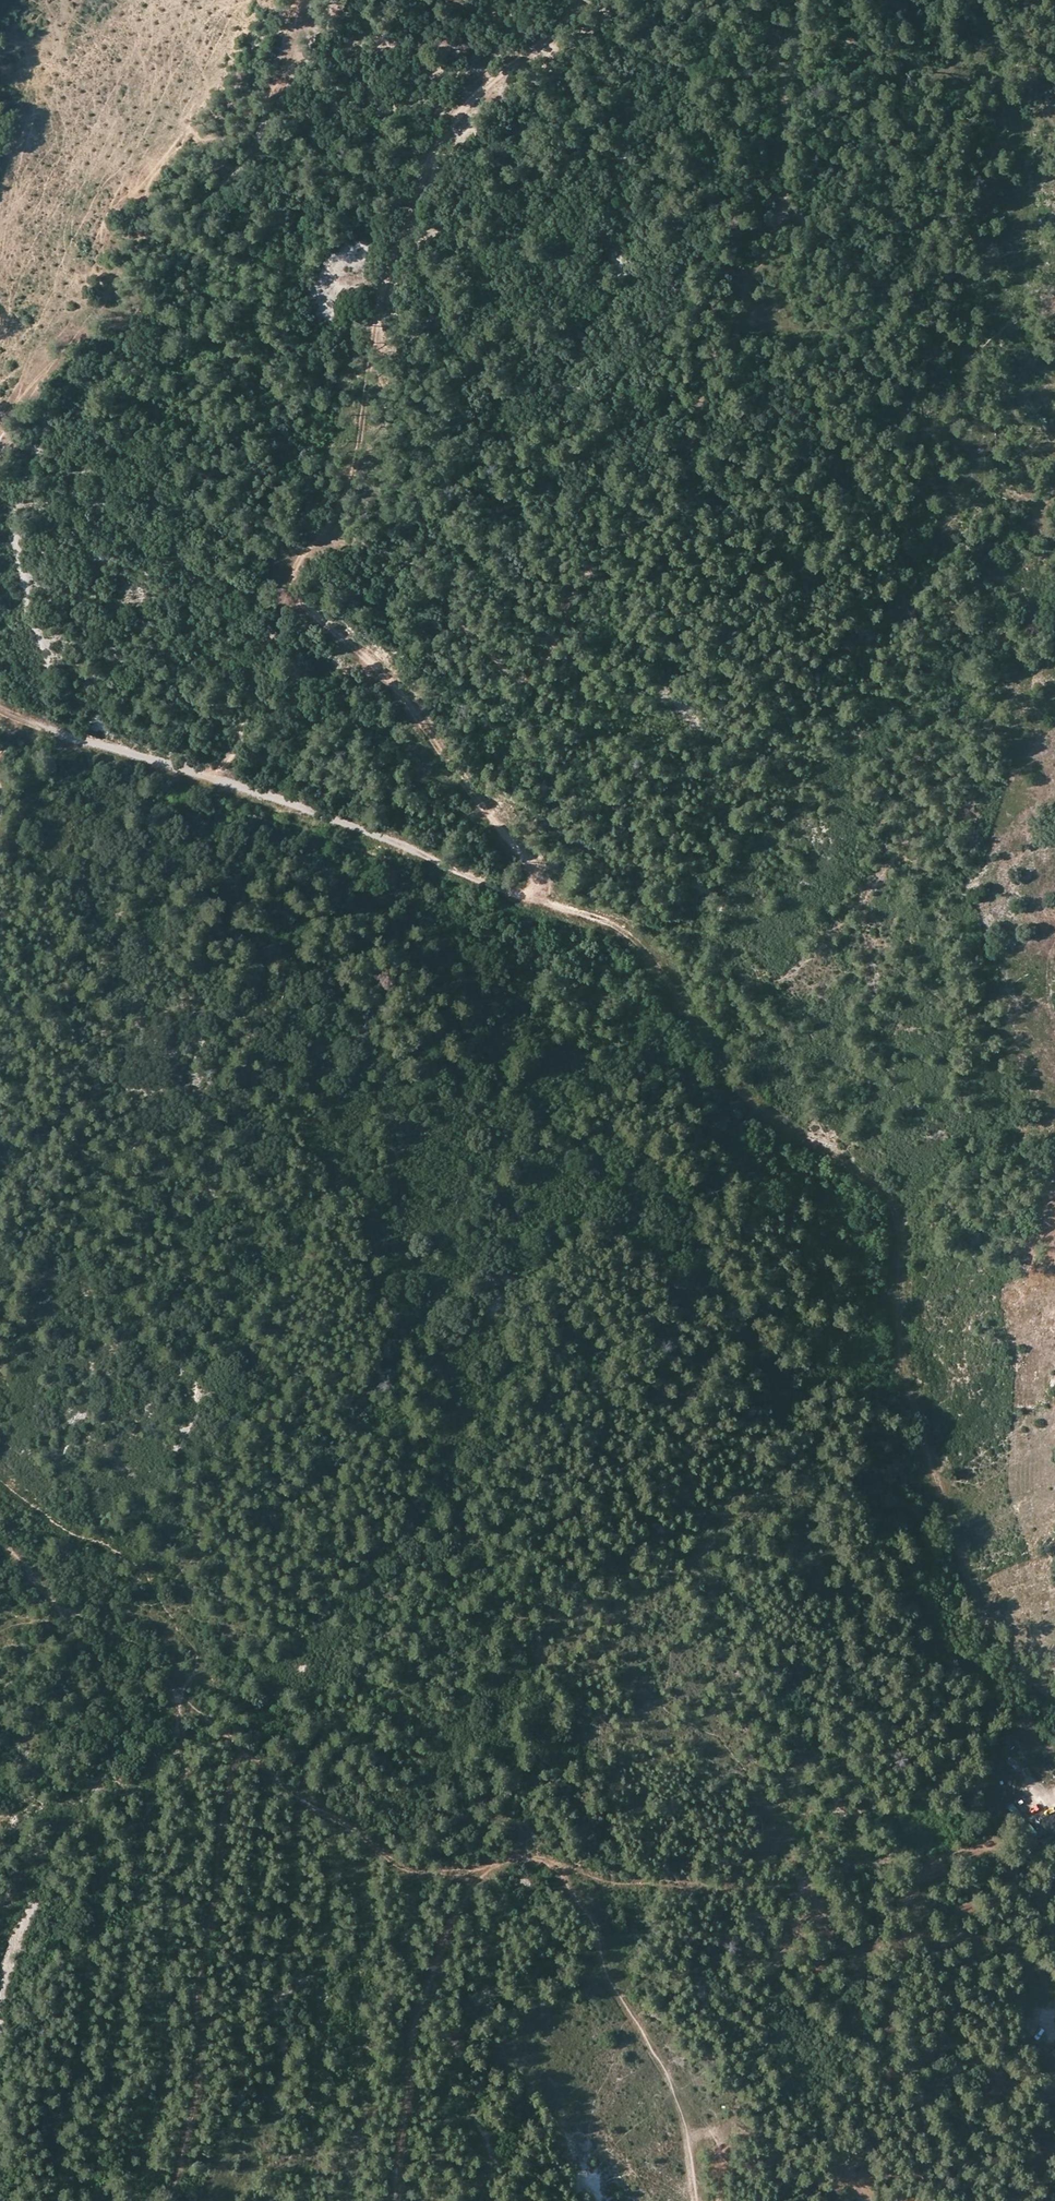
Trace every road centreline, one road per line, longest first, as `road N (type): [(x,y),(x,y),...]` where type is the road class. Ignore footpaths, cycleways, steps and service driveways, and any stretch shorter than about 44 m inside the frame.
road 1 (track): [(536,901),(533,870),(399,694),(297,598),(292,573),(354,477),(380,295),(414,192),(446,132),(495,77),(556,34),(576,0)]
road 2 (track): [(0,713),(208,776),(536,901)]

